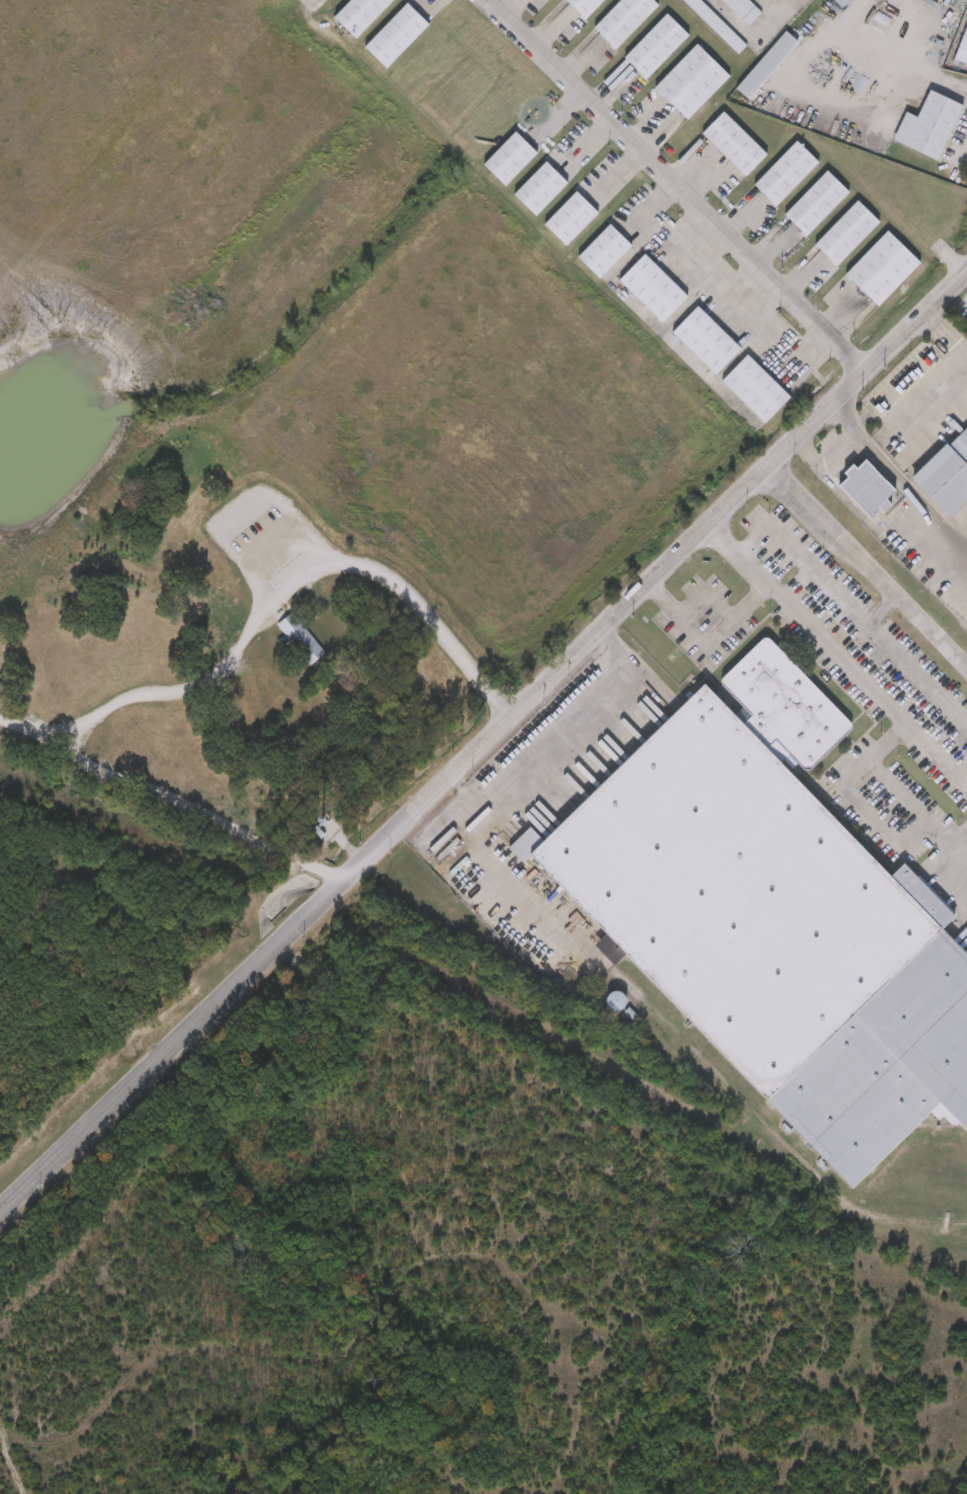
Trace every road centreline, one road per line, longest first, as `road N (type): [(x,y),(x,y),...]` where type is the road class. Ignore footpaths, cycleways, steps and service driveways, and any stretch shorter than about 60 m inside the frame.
road 1 (residential): [(966,274),(0,1207)]
road 2 (residential): [(863,375),(482,0)]

